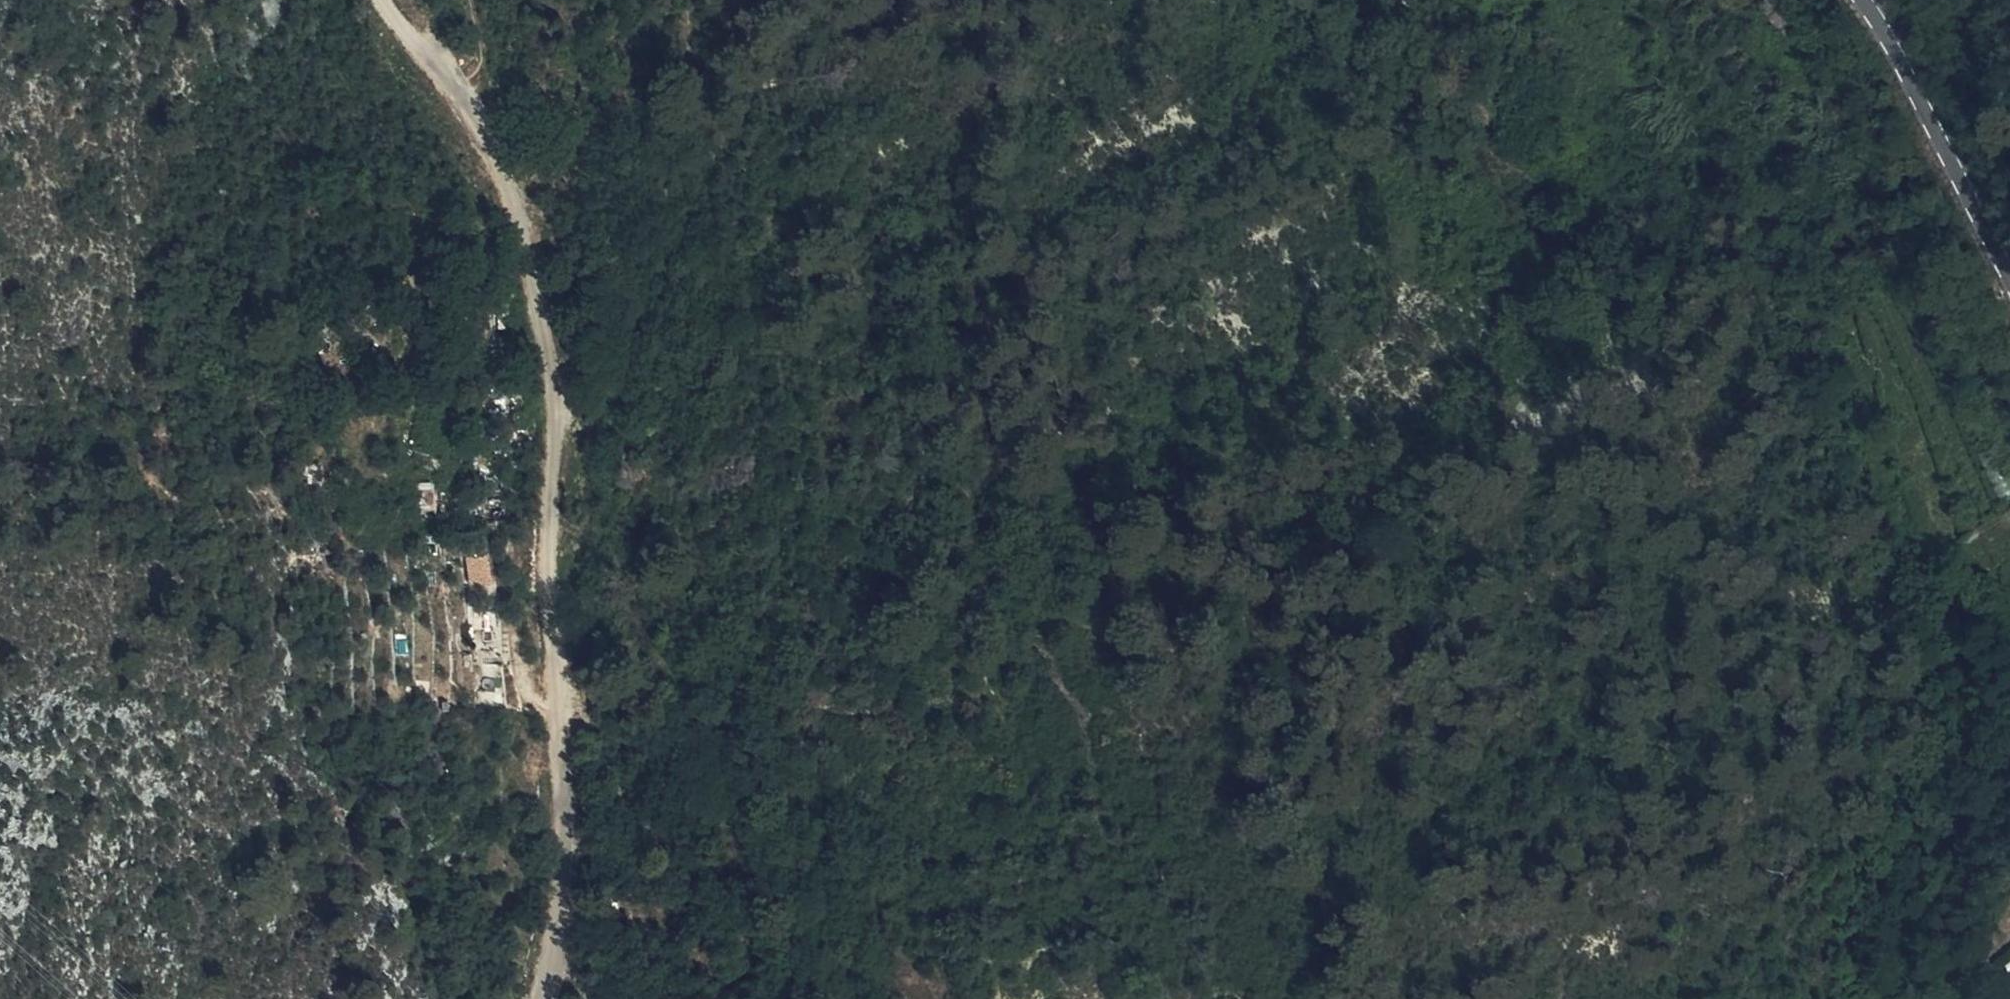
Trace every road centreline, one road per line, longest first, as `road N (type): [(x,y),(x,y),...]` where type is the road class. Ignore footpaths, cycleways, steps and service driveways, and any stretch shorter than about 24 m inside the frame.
road 1 (track): [(380,0),(404,40),(456,87),(564,359),(550,521),(561,831),(550,998)]
road 2 (tertiary): [(2009,262),(1872,0)]

